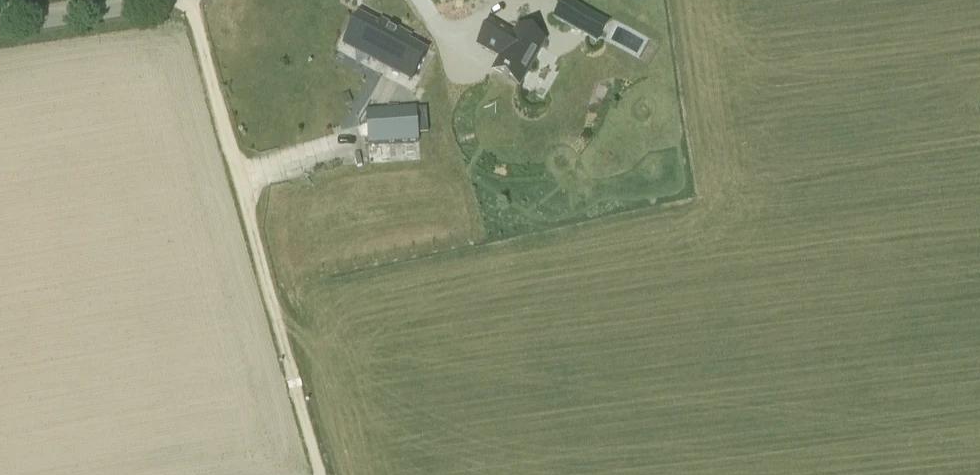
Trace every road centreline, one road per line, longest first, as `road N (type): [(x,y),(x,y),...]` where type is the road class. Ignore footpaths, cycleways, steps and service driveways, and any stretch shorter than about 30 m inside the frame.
road 1 (track): [(192,0),(319,474)]
road 2 (unclassified): [(0,20),(130,0)]

